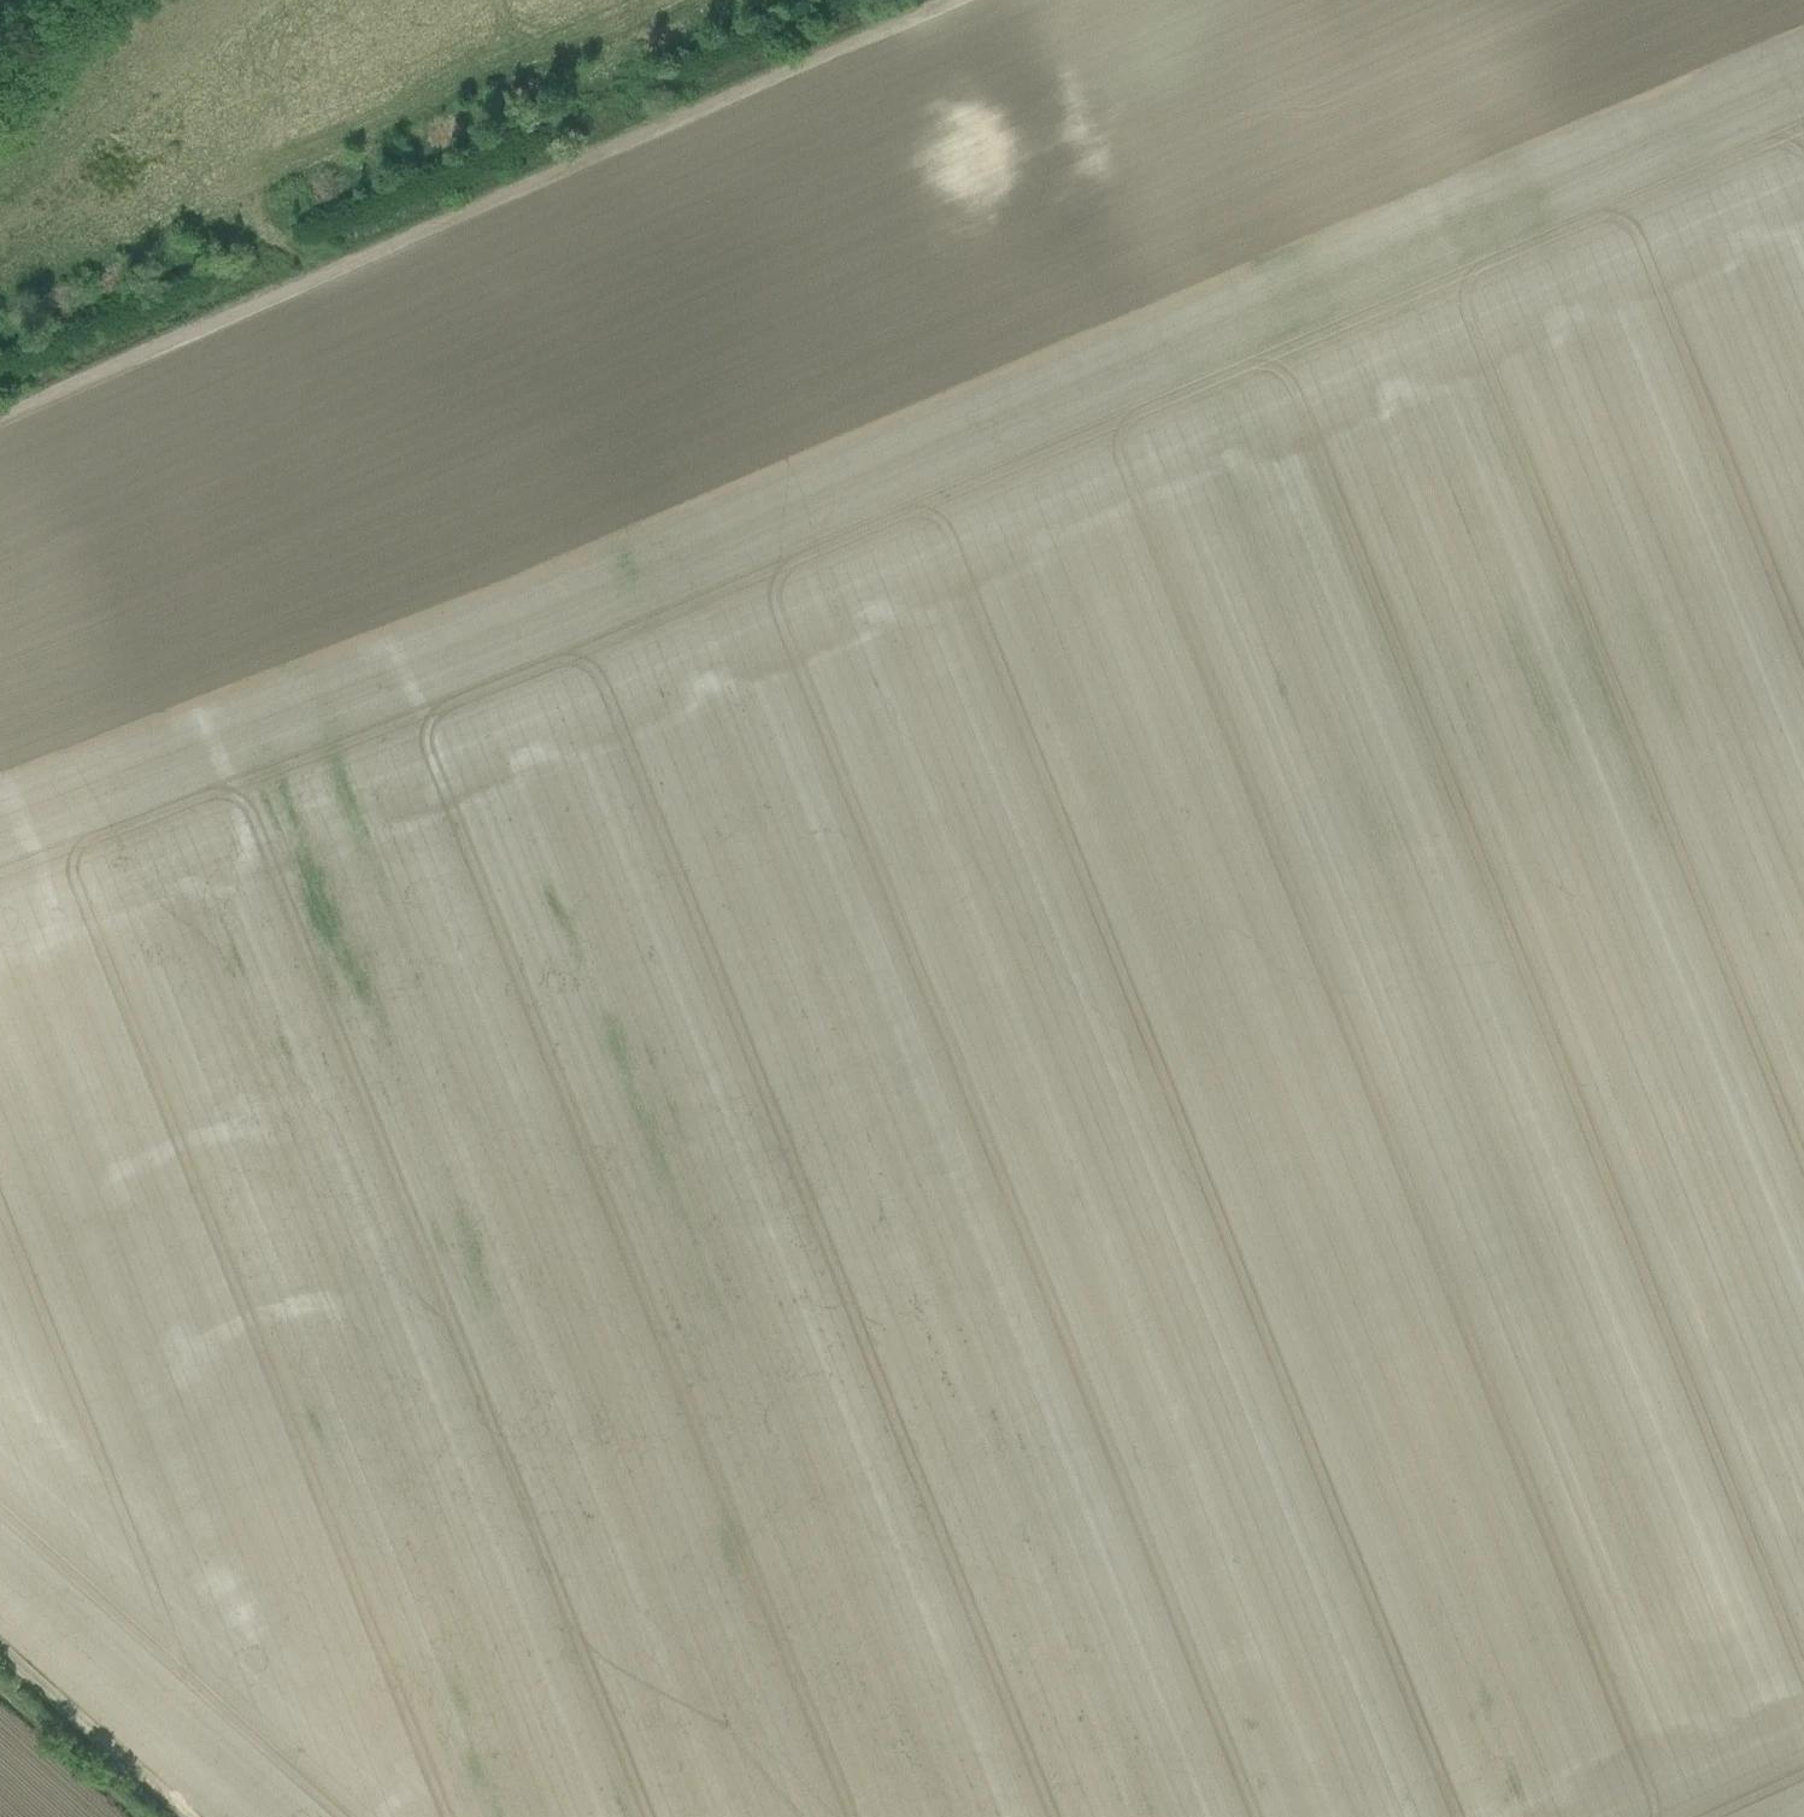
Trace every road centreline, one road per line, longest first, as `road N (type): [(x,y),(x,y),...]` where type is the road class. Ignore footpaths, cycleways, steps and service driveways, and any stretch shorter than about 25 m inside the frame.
road 1 (track): [(0,413),(953,0)]
road 2 (track): [(161,1816),(0,1674)]

